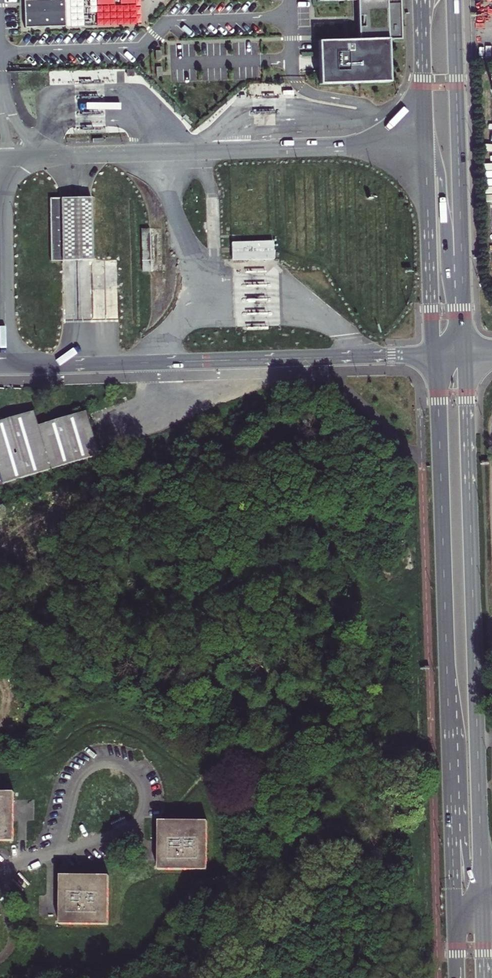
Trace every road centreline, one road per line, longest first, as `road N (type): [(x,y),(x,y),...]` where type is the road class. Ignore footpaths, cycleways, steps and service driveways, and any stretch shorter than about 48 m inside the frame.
road 1 (primary): [(434,354),(455,897)]
road 2 (primary): [(482,896),(465,353)]
road 3 (unclassified): [(6,368),(434,354)]
road 4 (unclassified): [(426,143),(2,159)]
road 5 (primary): [(463,295),(454,0)]
road 6 (primary): [(426,143),(434,354)]
road 7 (unclassified): [(2,159),(6,368)]
road 8 (residential): [(60,852),(77,782),(93,765),(117,764),(140,778),(144,806),(127,832)]
road 9 (primary): [(463,295),(445,245),(440,164),(426,143)]
road 10 (primary): [(421,0),(426,143)]

